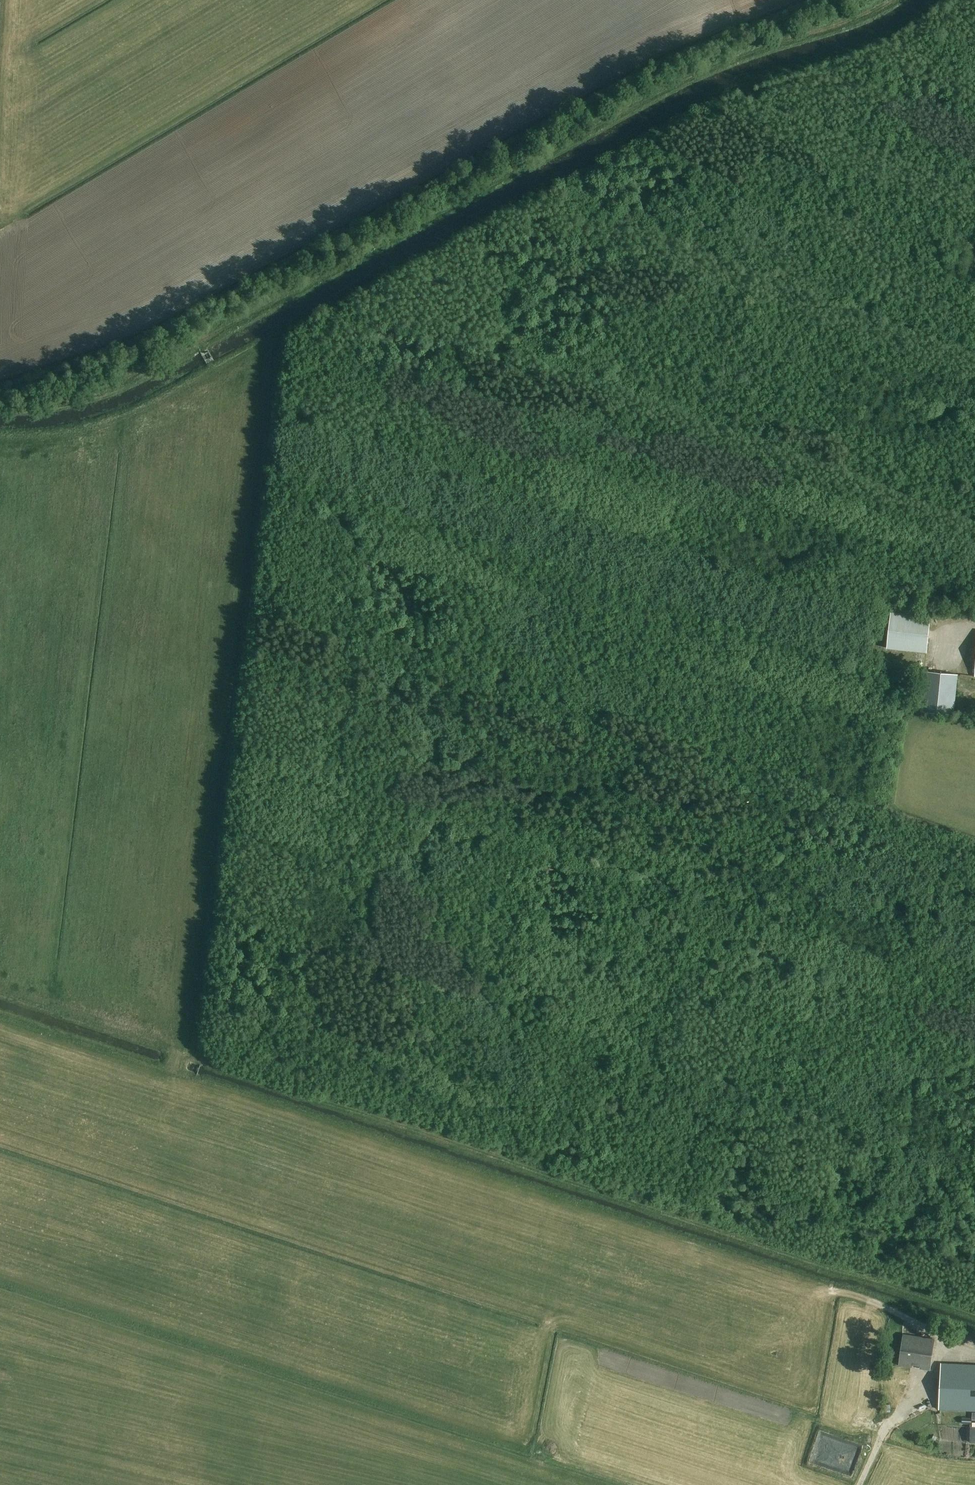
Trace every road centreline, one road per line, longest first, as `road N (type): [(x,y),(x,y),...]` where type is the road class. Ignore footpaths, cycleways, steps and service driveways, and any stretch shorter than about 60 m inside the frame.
road 1 (track): [(0,410),(74,404),(118,391),(649,99),(894,0)]

